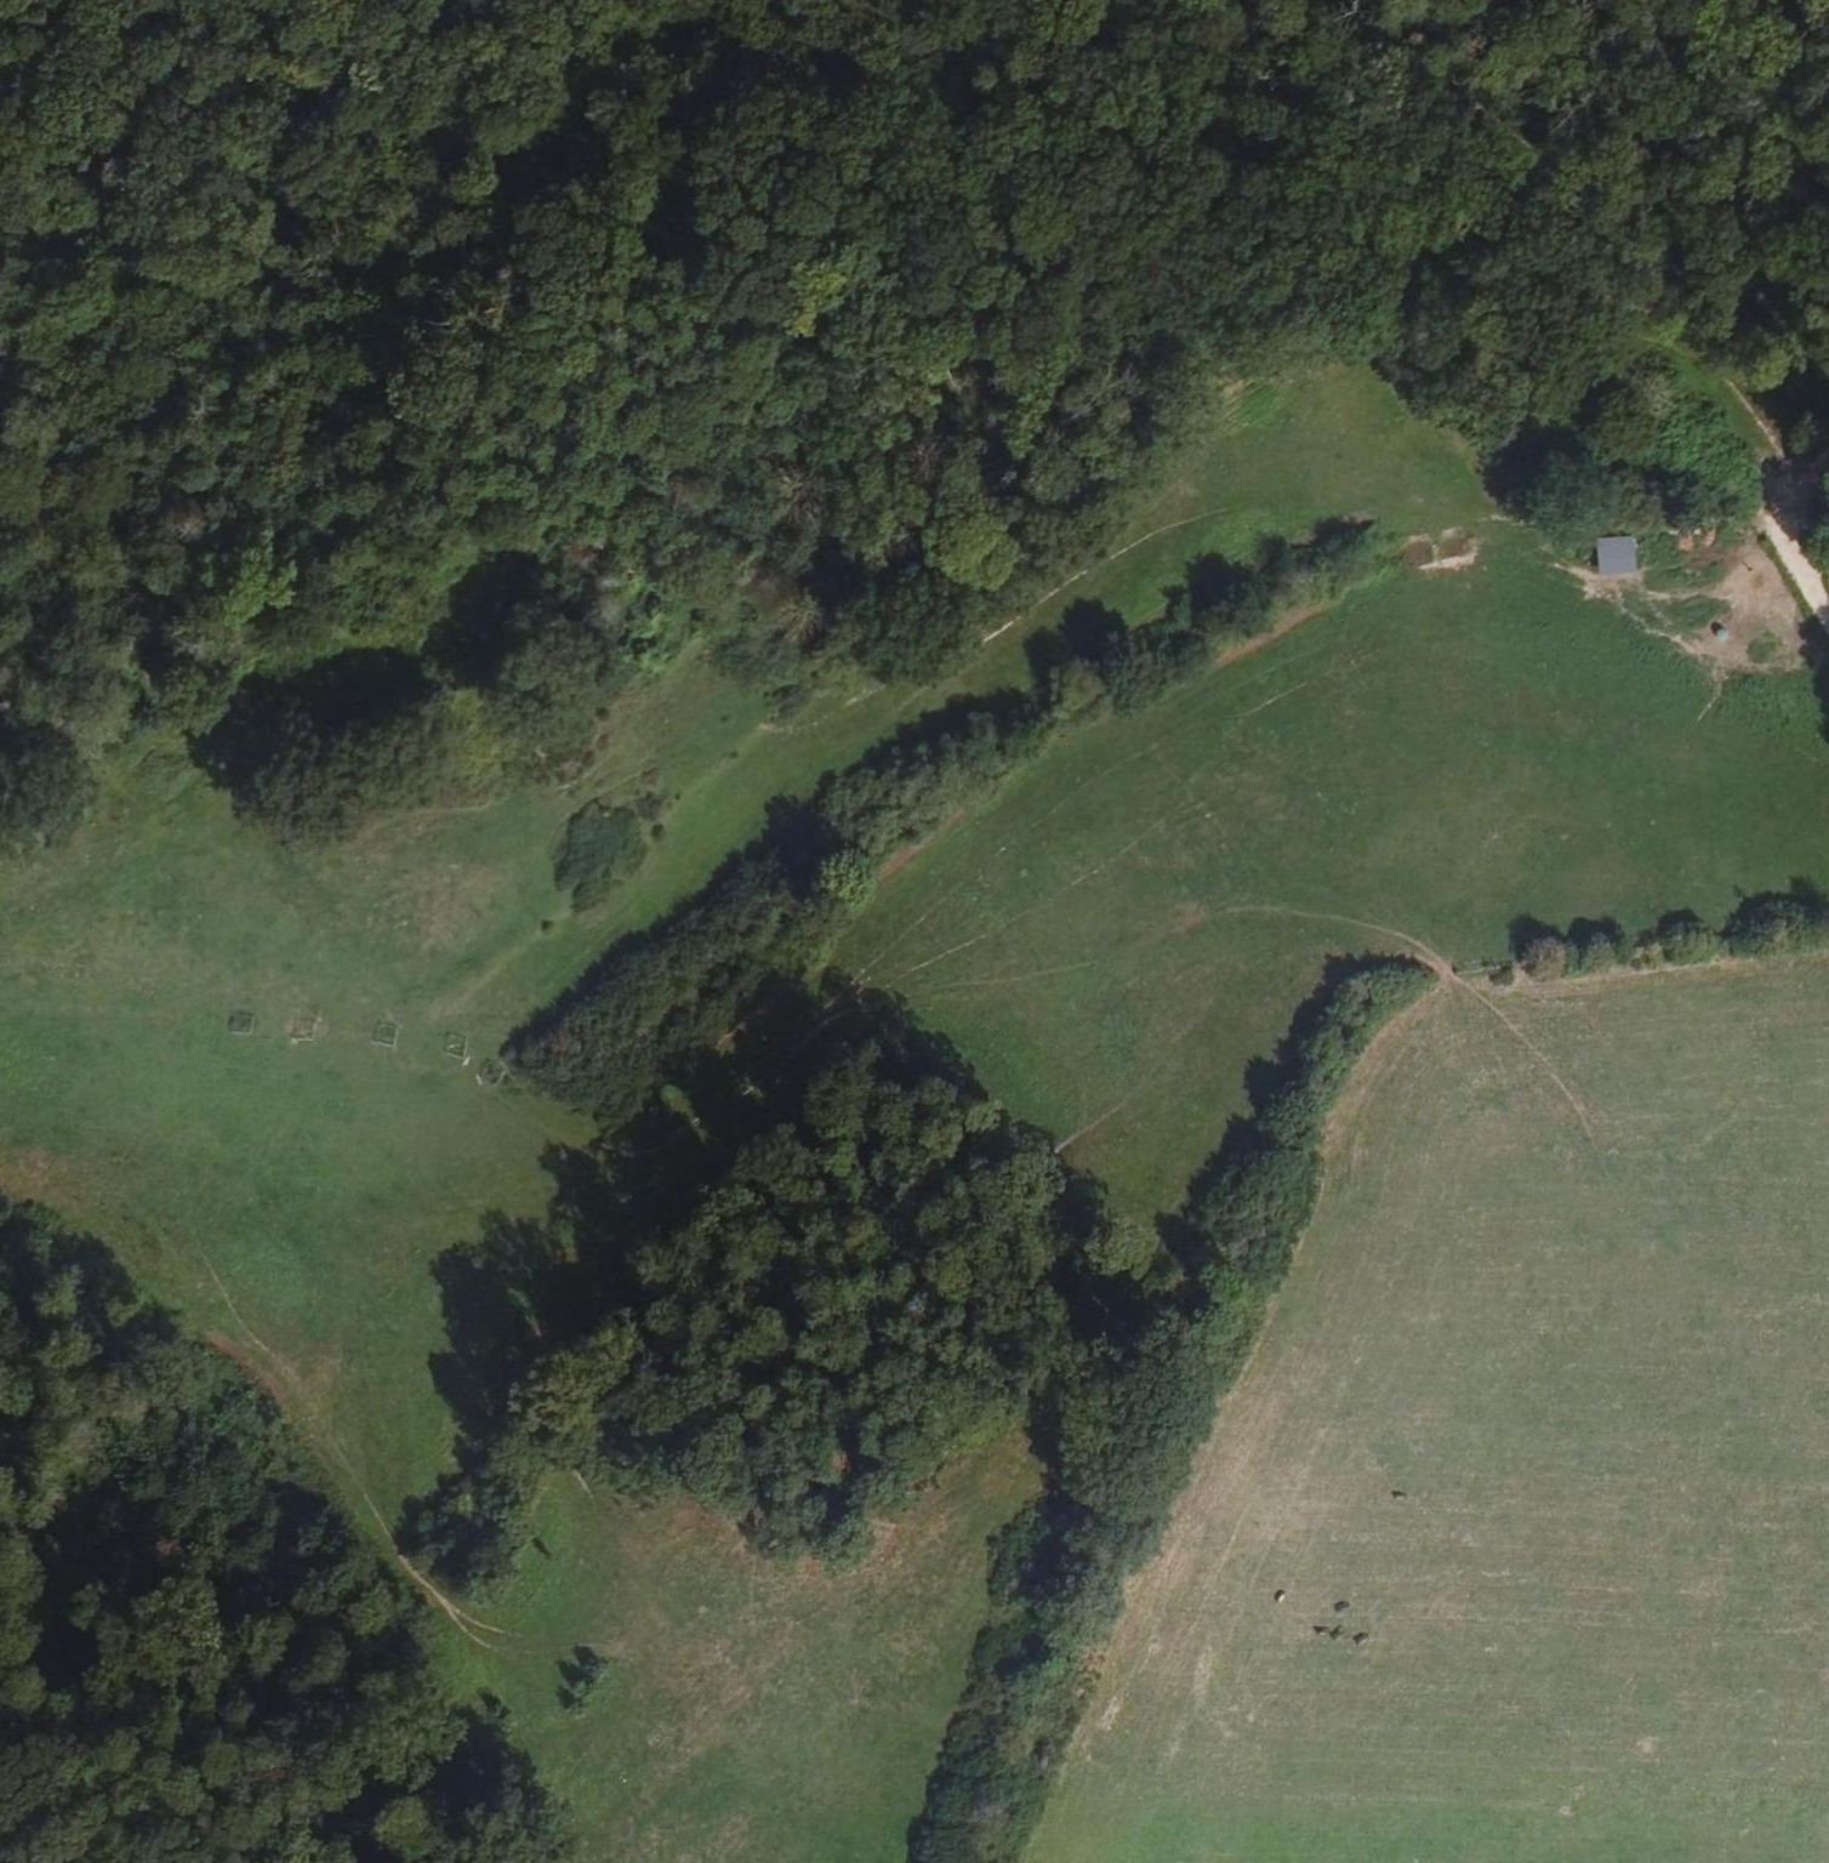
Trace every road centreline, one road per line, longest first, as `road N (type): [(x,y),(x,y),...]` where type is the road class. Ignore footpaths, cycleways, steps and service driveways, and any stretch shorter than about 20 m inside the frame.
road 1 (track): [(1791,516),(1758,452),(1539,158),(1493,125),(1367,60),(1138,0)]
road 2 (track): [(0,220),(83,149),(0,71)]

